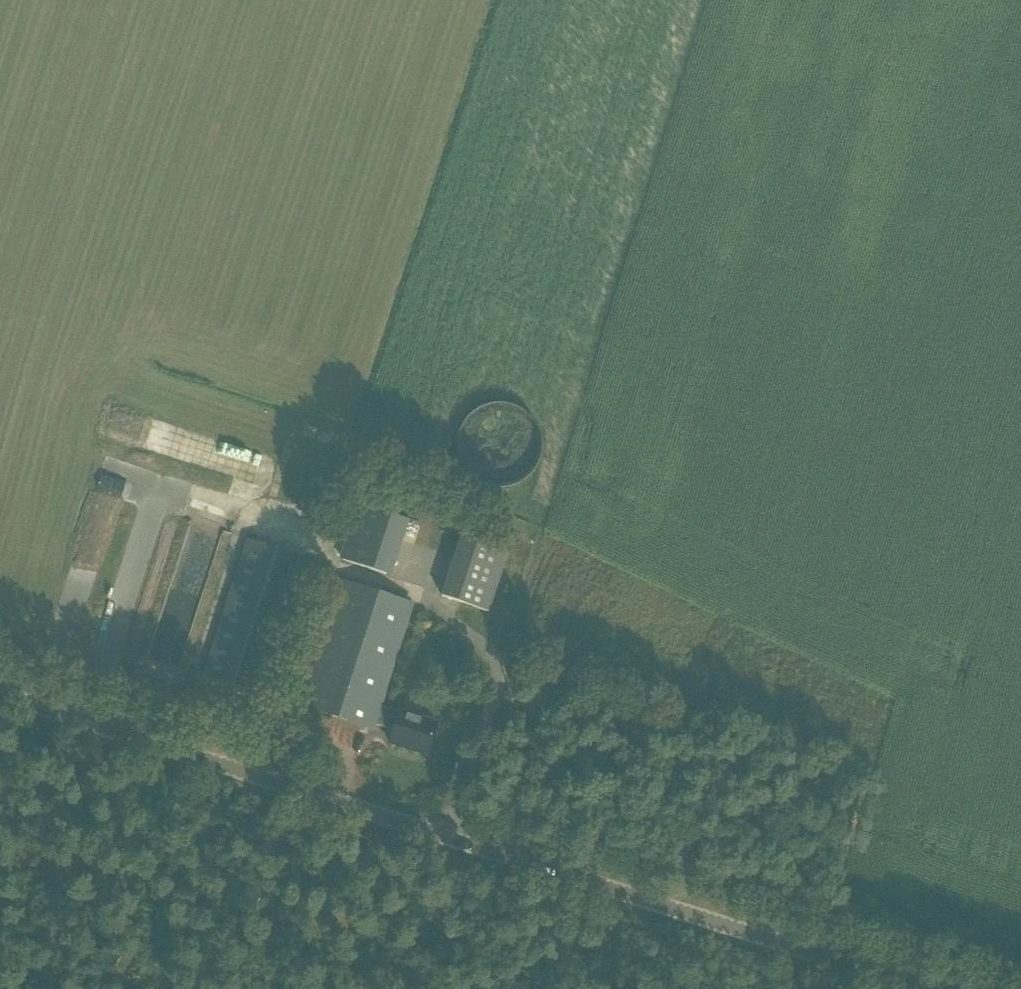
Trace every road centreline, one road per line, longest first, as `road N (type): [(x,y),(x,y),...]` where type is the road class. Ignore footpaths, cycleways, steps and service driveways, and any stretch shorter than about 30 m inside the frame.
road 1 (unclassified): [(900,988),(0,698)]

